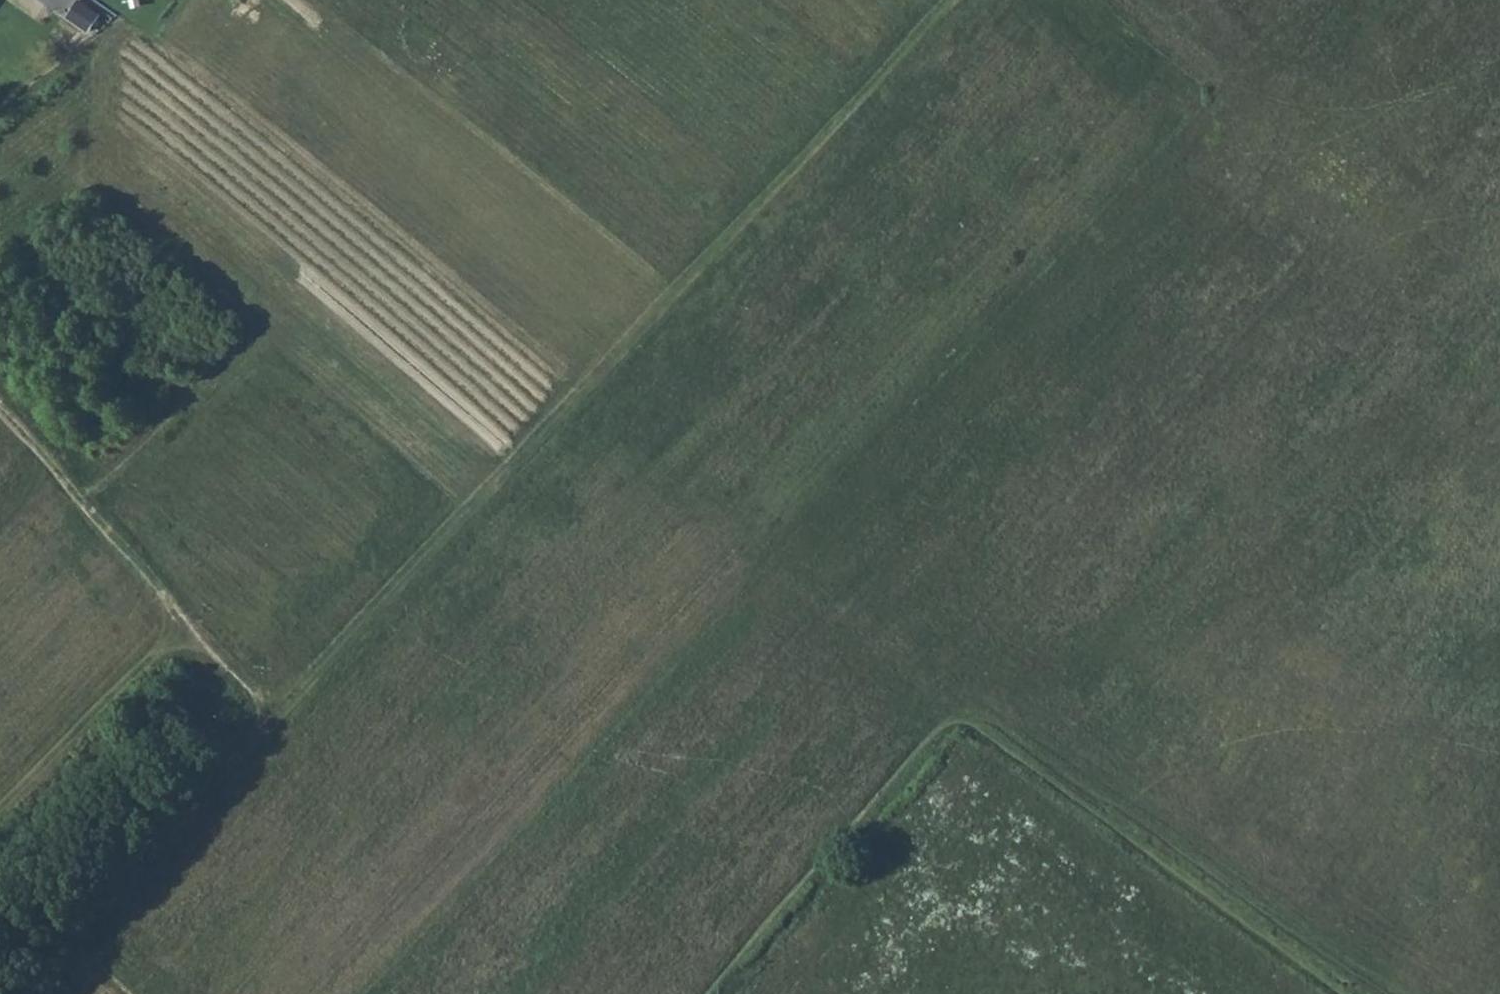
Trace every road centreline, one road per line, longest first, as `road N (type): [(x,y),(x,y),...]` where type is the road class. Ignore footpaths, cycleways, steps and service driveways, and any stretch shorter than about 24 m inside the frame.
road 1 (track): [(948,0),(273,708),(240,681),(0,403)]
road 2 (track): [(54,973),(70,937),(273,708)]

